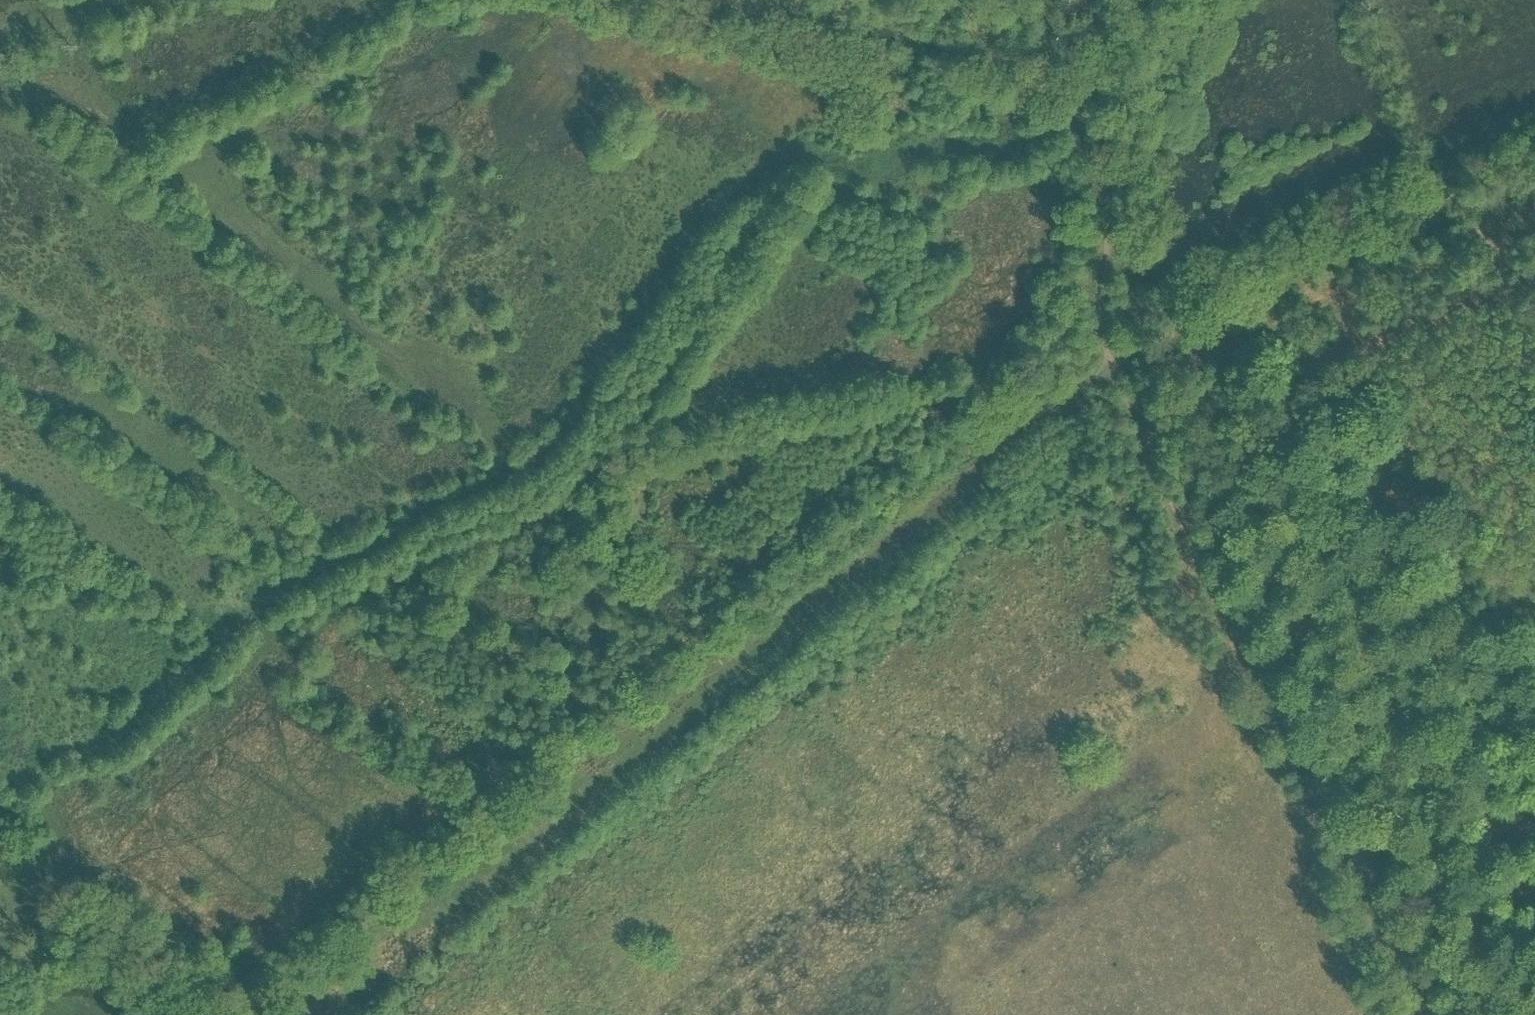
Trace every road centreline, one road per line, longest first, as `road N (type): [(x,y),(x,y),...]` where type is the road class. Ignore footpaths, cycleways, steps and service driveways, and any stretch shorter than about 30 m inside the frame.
road 1 (track): [(1426,1014),(1109,363)]
road 2 (track): [(1109,363),(1279,286),(1331,252),(1534,185)]

